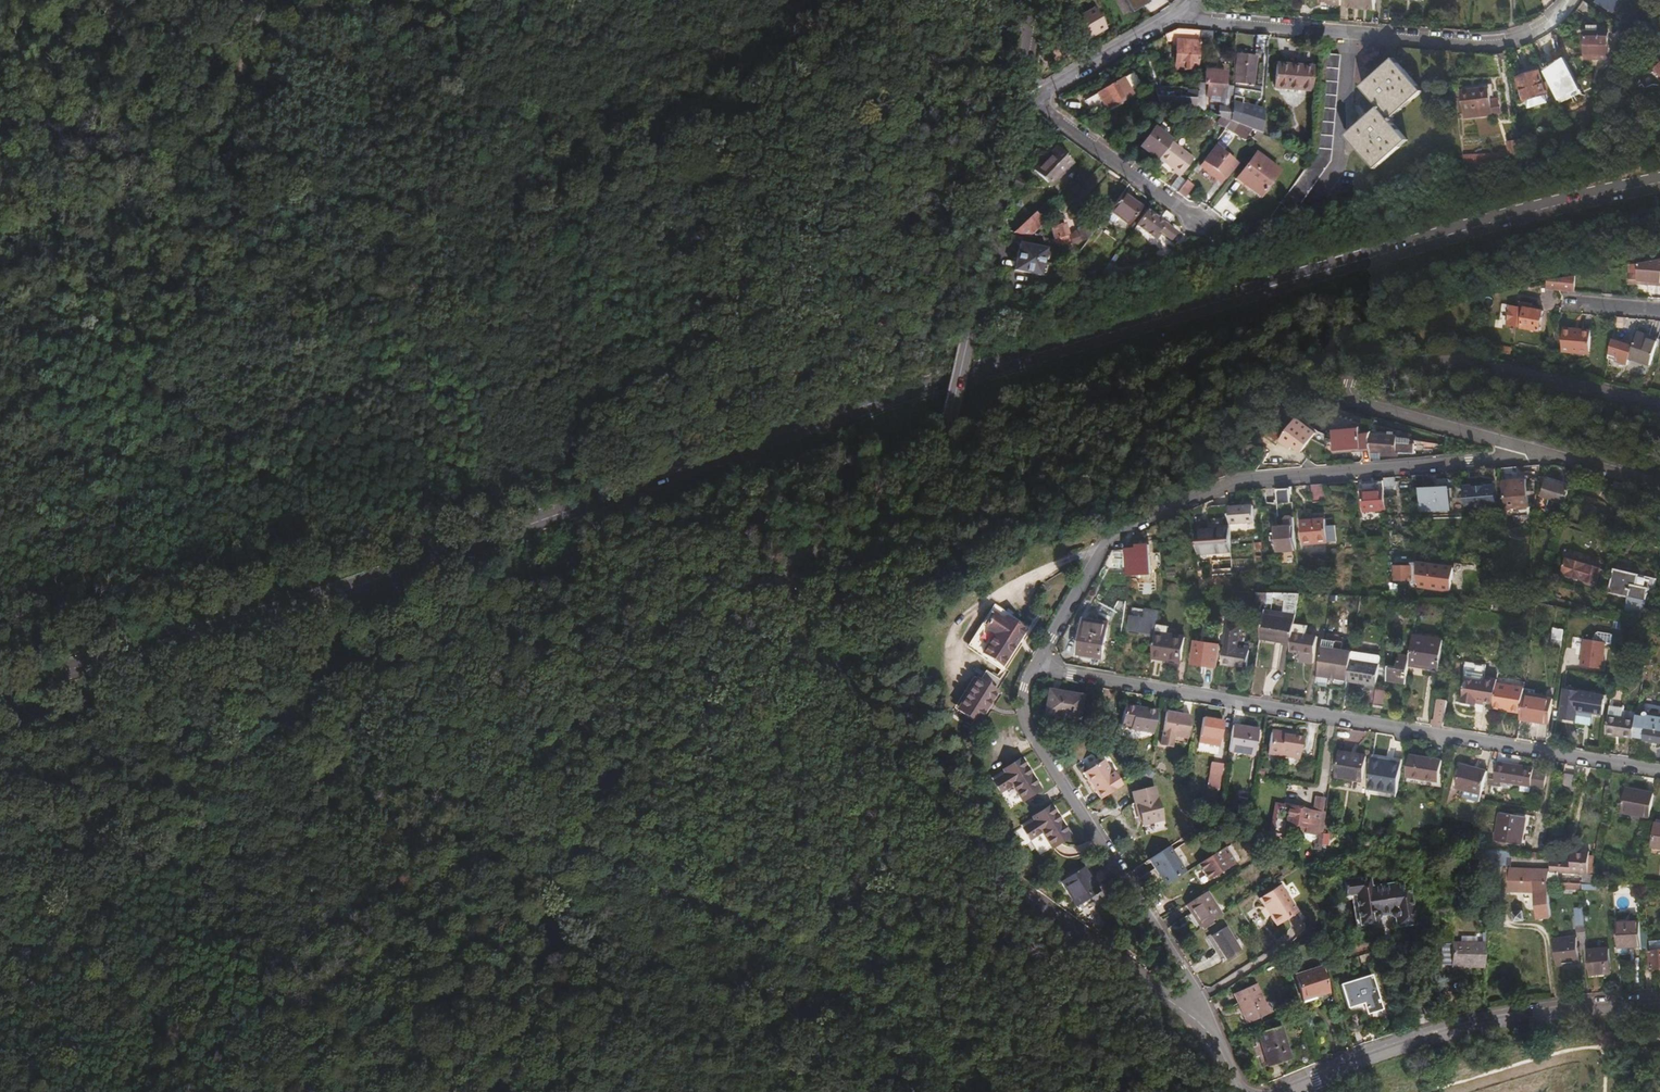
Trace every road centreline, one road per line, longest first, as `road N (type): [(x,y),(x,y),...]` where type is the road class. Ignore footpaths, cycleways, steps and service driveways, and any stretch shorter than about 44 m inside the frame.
road 1 (secondary): [(1659,183),(1518,215),(941,383),(256,620),(0,686)]
road 2 (residential): [(800,555),(785,582),(786,613),(857,699),(896,770),(1030,897),(1212,1029)]
road 3 (residential): [(1038,664),(1659,771)]
road 4 (track): [(0,393),(127,392),(336,341),(438,331),(482,299),(533,234),(563,225)]
road 5 (track): [(564,676),(566,755),(627,858),(825,964),(879,1002),(958,1091)]
road 6 (residential): [(1038,664),(1119,530),(1237,483),(1495,460),(1504,444)]
road 7 (residential): [(1024,98),(939,468),(800,555)]
road 8 (residential): [(1504,444),(1353,400),(1354,376),(1460,358),(1659,406)]
road 9 (residential): [(1212,1029),(1186,970),(1035,736),(1025,701),(1038,664)]
road 10 (residential): [(1174,16),(1495,45),(1538,29),(1567,0)]
road 11 (track): [(279,0),(258,24),(231,95),(186,172),(154,189),(112,193),(0,234)]
road 12 (residential): [(1285,1091),(1389,1052),(1496,1024),(1659,1003)]
road 13 (track): [(382,722),(357,799),(335,824),(170,833)]
road 14 (track): [(563,225),(551,160),(472,68),(451,0)]
road 15 (track): [(815,0),(769,57),(753,133),(781,190),(808,208)]
road 16 (track): [(521,575),(428,631),(382,722)]
road 17 (residential): [(1196,223),(1036,95)]
road 18 (track): [(656,335),(562,446),(551,487)]
road 19 (residential): [(1504,444),(1659,486)]
road 20 (residential): [(1036,95),(1174,16)]
road 21 (track): [(563,225),(599,302),(656,335)]
road 22 (track): [(656,335),(779,277)]
road 23 (track): [(122,836),(0,872)]
road 24 (track): [(584,506),(571,631)]

